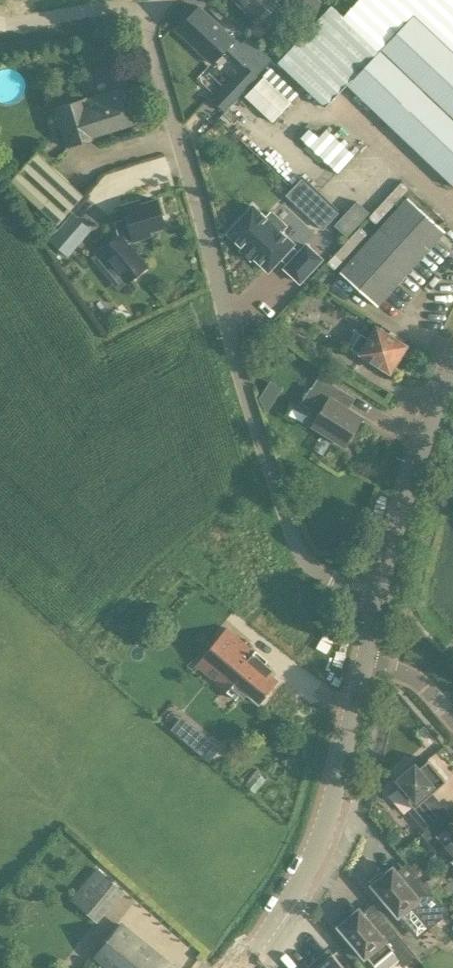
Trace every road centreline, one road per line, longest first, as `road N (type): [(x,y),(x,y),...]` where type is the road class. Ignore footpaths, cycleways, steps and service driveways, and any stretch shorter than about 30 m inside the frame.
road 1 (residential): [(380,596),(310,567),(296,548),(248,411),(145,22)]
road 2 (tertiary): [(243,967),(308,871),(325,828),(364,662)]
road 3 (tertiary): [(380,596),(413,470),(452,370)]
road 4 (residential): [(145,22),(103,9),(0,26)]

